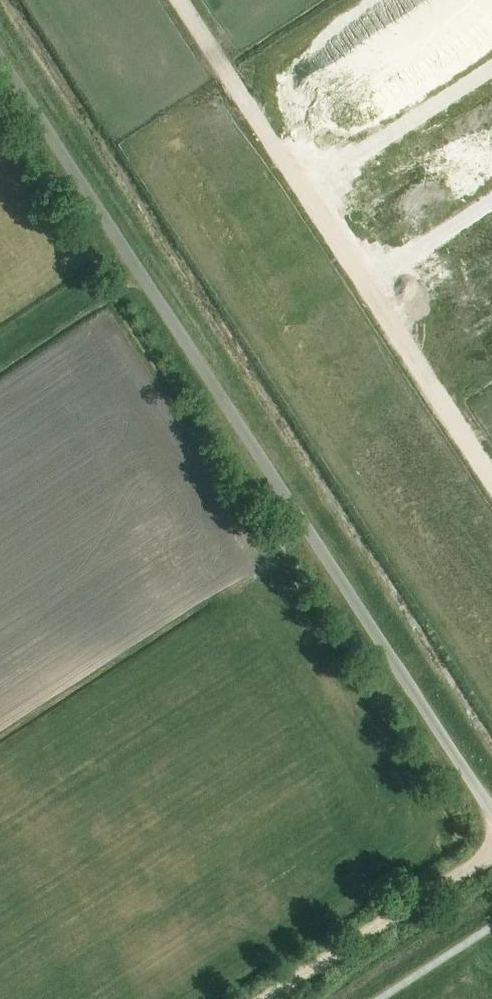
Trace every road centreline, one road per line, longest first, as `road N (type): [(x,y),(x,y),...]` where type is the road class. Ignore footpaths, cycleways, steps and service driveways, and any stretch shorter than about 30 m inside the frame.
road 1 (unclassified): [(491,812),(0,59)]
road 2 (track): [(491,854),(267,998)]

